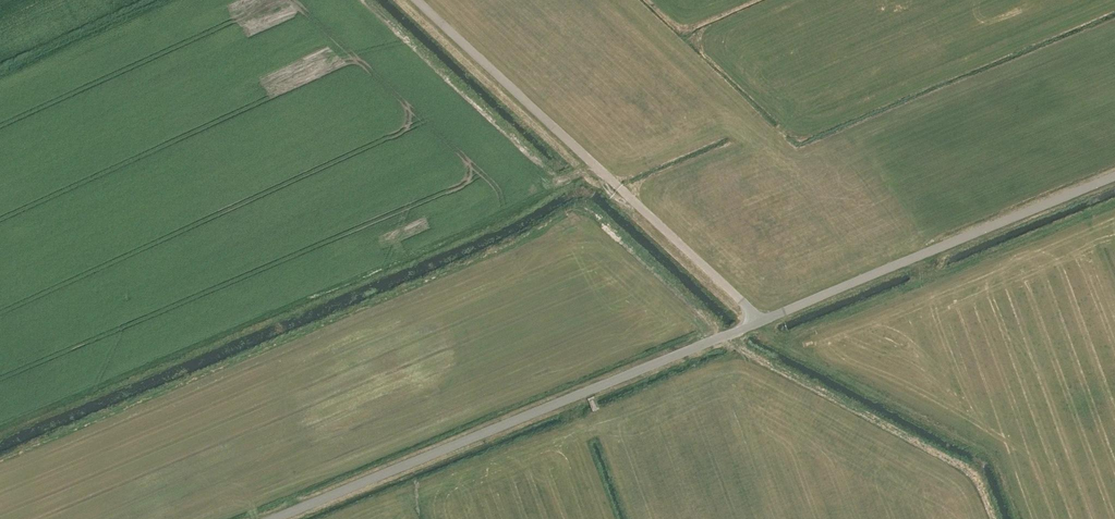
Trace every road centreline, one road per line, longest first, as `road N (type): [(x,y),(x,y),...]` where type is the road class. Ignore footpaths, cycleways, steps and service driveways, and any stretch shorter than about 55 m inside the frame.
road 1 (unclassified): [(276,518),(762,321)]
road 2 (unclassified): [(762,321),(418,0)]
road 3 (unclassified): [(762,321),(1114,177)]

